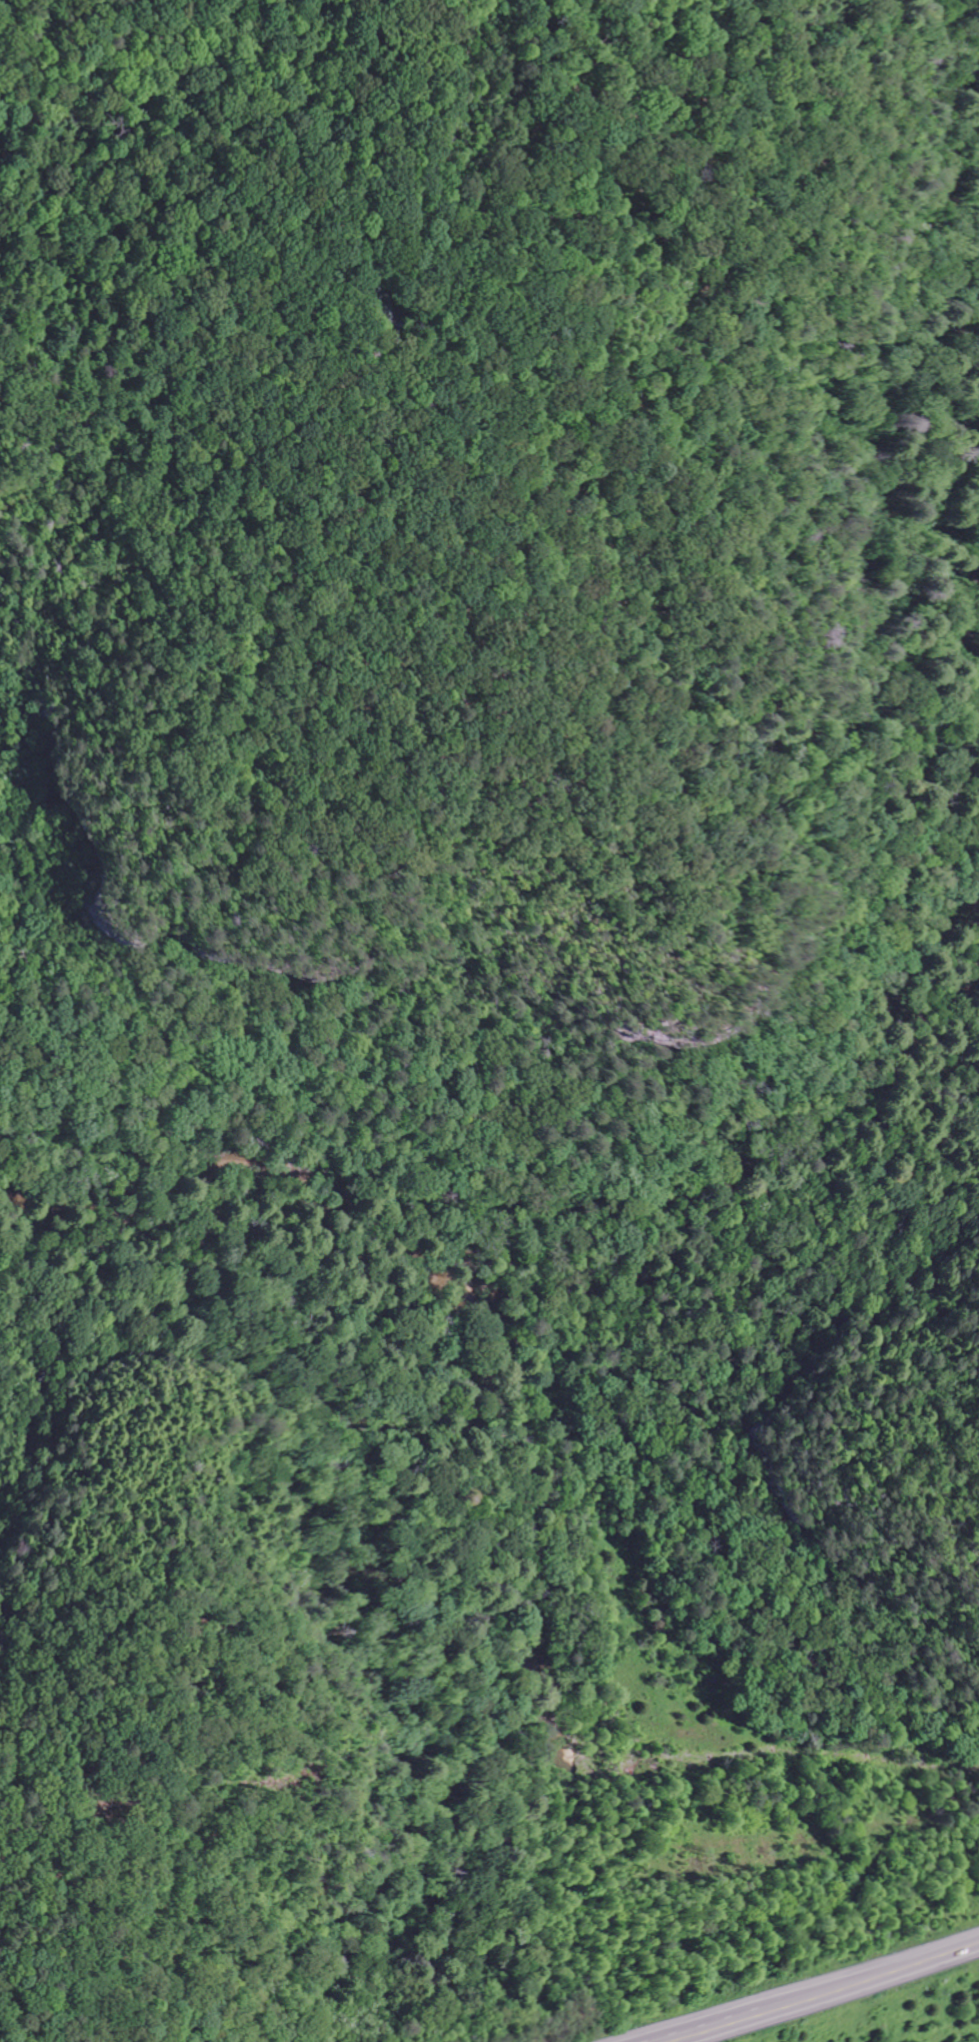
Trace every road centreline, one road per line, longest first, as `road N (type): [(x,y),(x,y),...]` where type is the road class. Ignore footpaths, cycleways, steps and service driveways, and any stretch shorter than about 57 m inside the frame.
road 1 (trunk): [(674,2041),(978,1943)]

